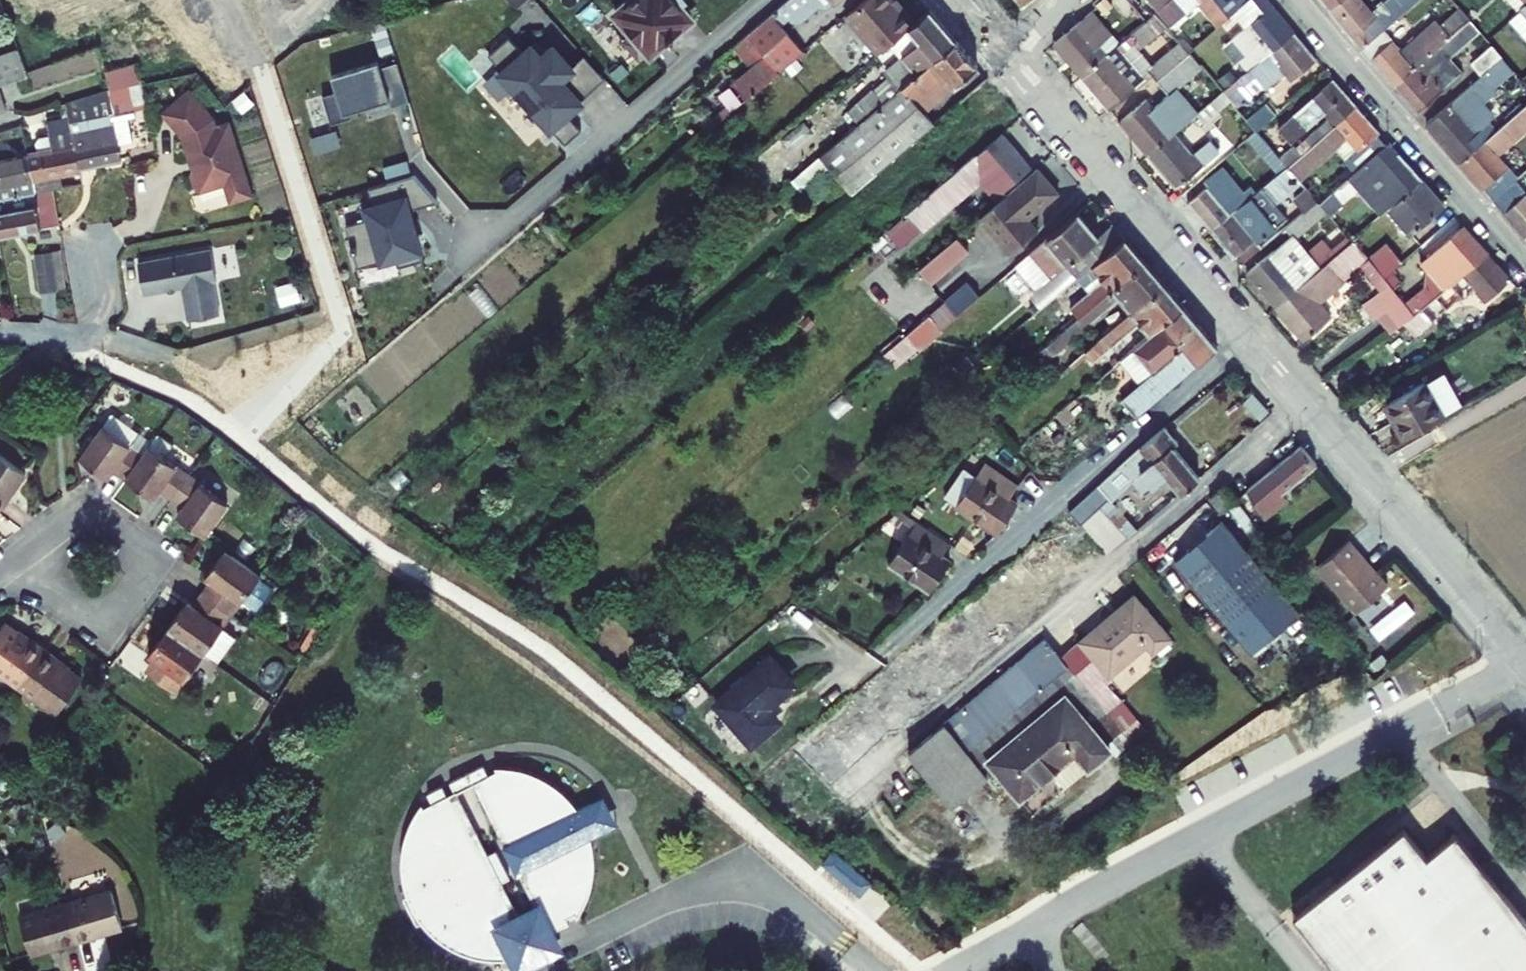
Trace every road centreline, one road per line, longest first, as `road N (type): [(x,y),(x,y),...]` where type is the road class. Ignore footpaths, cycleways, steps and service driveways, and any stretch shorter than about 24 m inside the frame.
road 1 (tertiary): [(1004,58),(1525,660)]
road 2 (residential): [(1294,0),(1525,265)]

